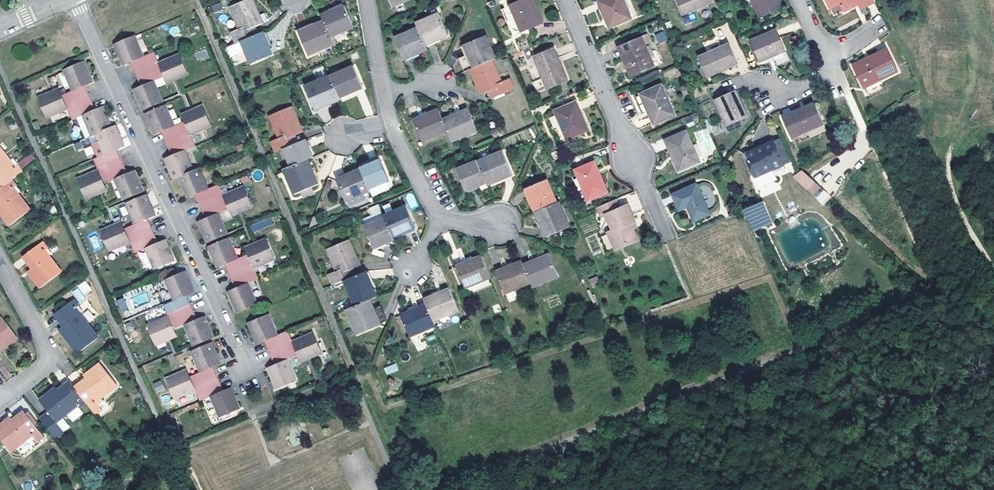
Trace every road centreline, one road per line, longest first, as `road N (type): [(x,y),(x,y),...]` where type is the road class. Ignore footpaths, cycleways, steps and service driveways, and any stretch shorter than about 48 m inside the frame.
road 1 (residential): [(76,0),(238,366)]
road 2 (residential): [(566,0),(666,237)]
road 3 (residential): [(0,263),(47,353),(43,366),(0,395)]

